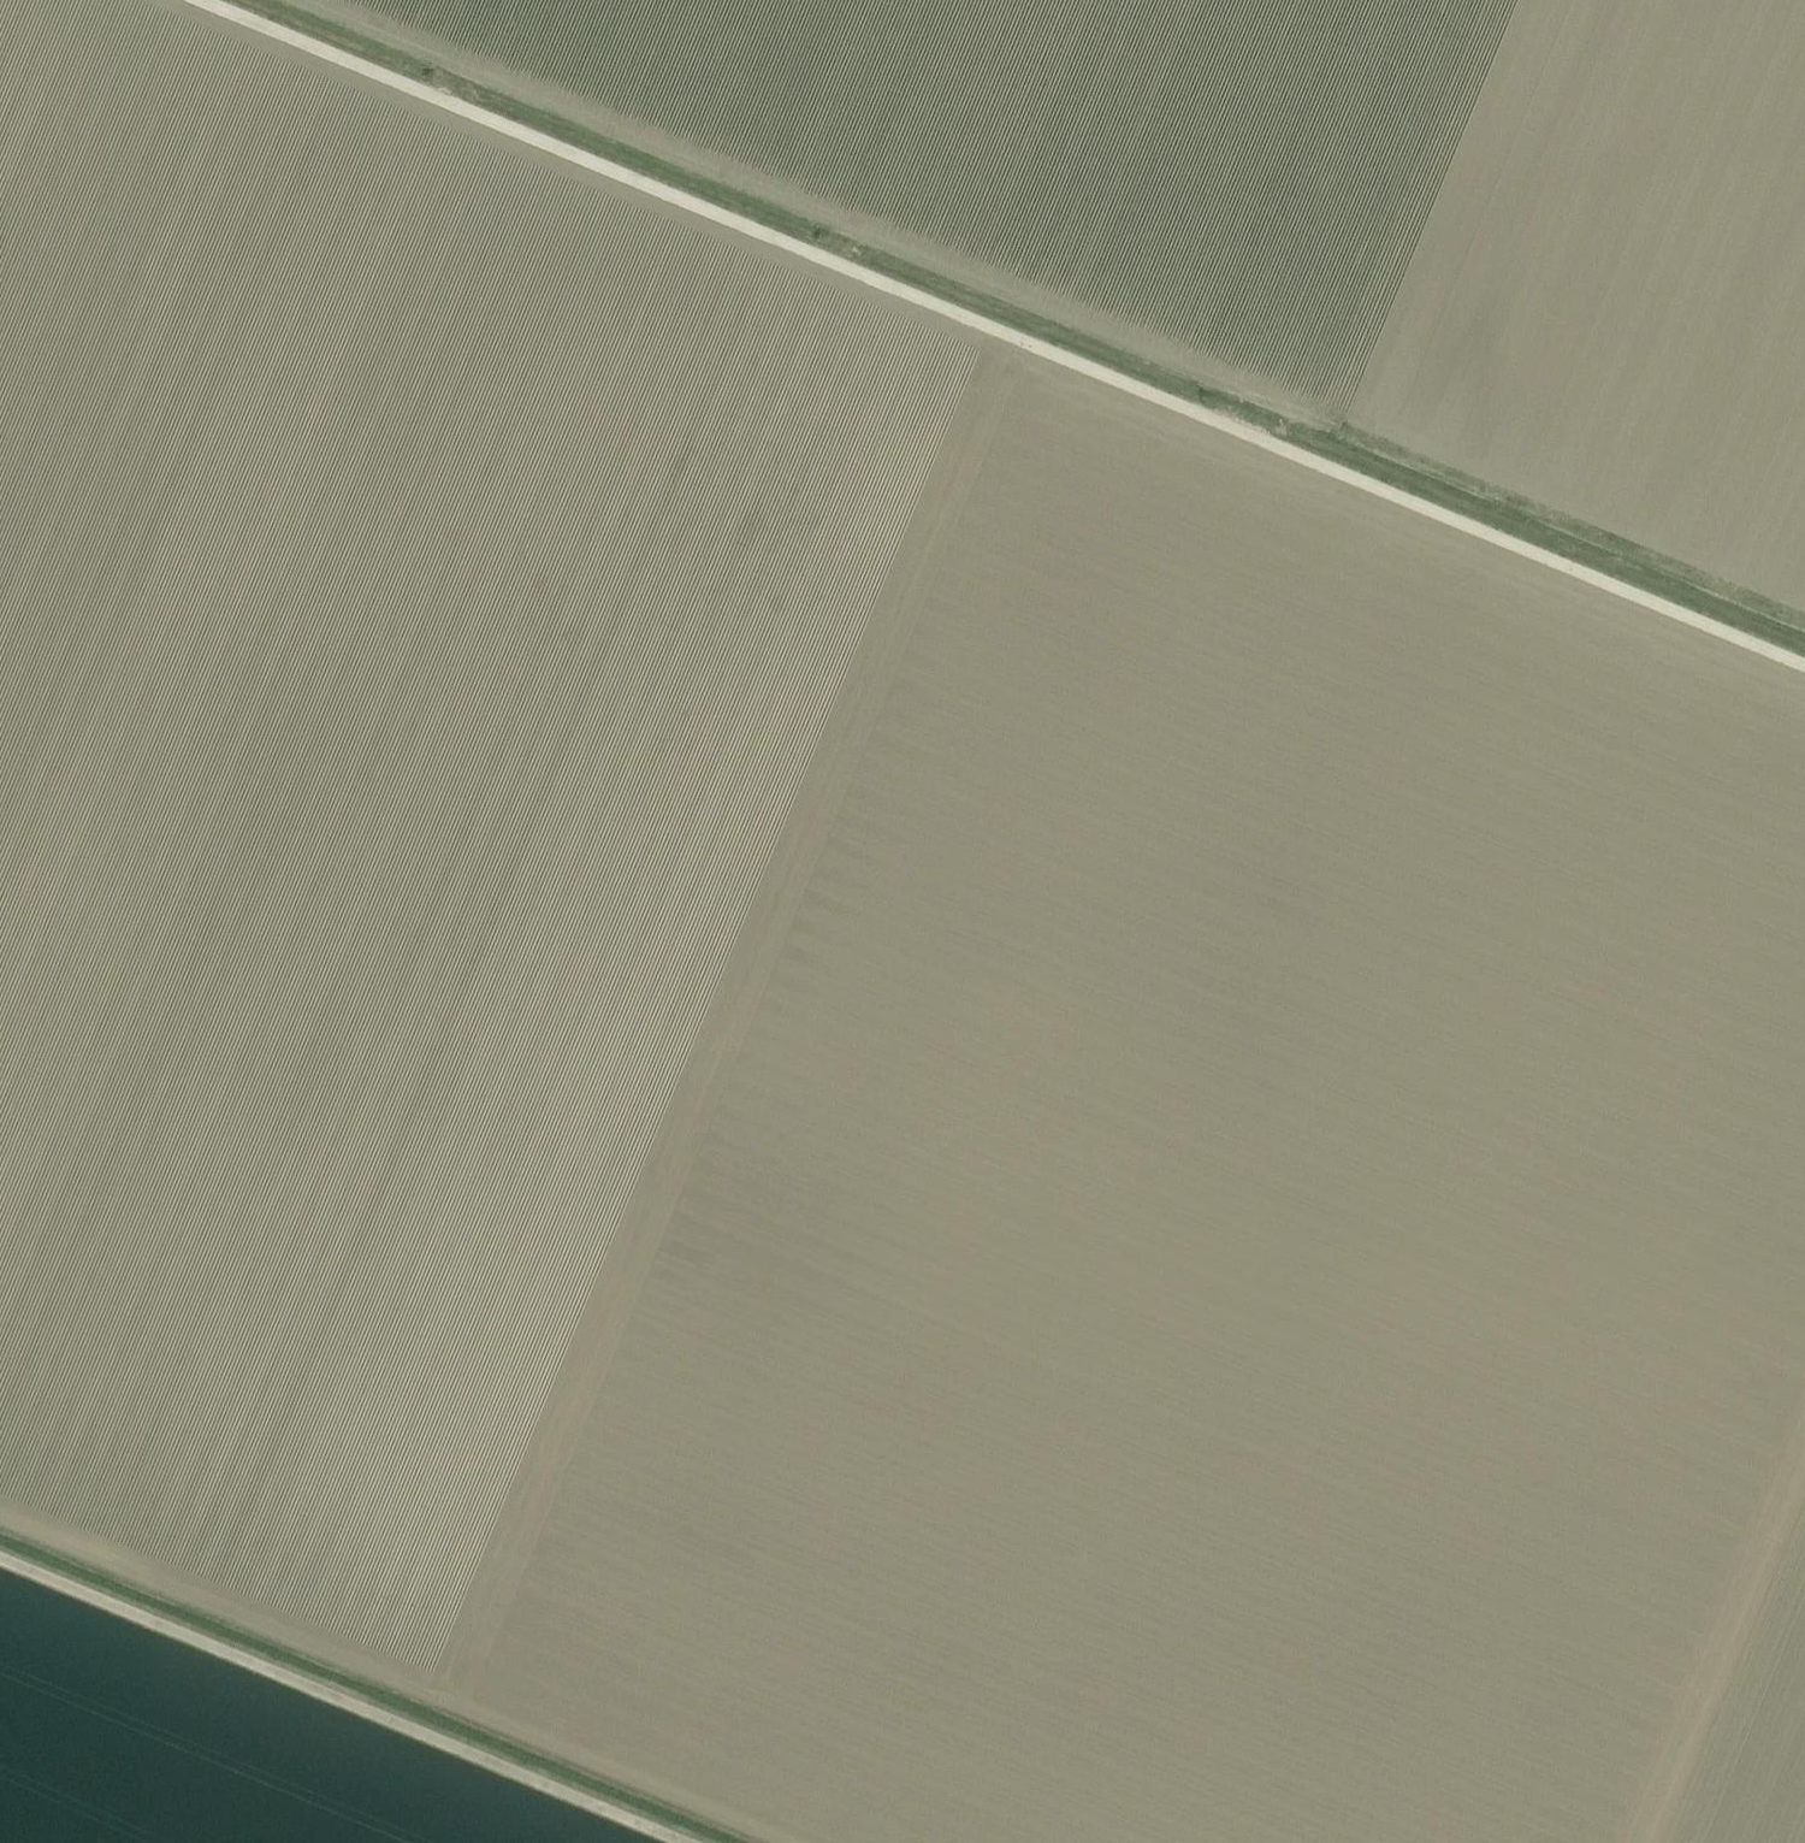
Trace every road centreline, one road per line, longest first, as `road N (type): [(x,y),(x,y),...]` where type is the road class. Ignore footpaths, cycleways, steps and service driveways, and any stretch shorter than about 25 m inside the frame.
road 1 (track): [(1804,663),(206,0)]

